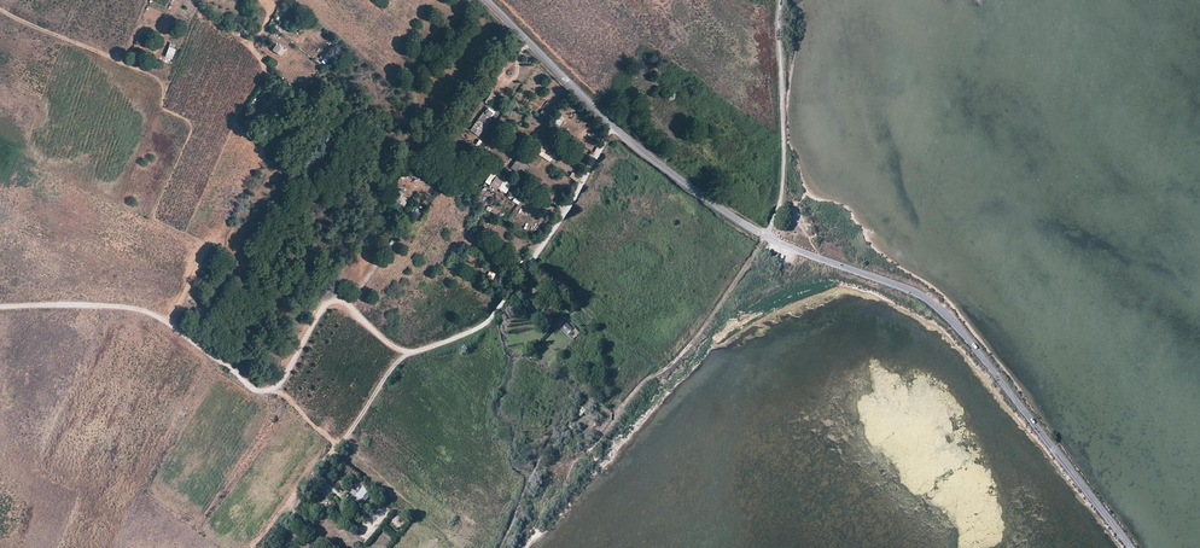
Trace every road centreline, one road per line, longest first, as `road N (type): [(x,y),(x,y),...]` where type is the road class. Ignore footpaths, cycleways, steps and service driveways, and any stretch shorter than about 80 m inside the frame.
road 1 (track): [(0,306),(158,311),(265,392),(329,295),(402,350),(414,350),(494,316),(611,127)]
road 2 (unclassified): [(766,239),(936,305),(1130,547)]
road 3 (unclassified): [(766,239),(611,127),(485,0)]
road 4 (track): [(135,68),(0,8)]
road 5 (track): [(264,547),(338,444)]

